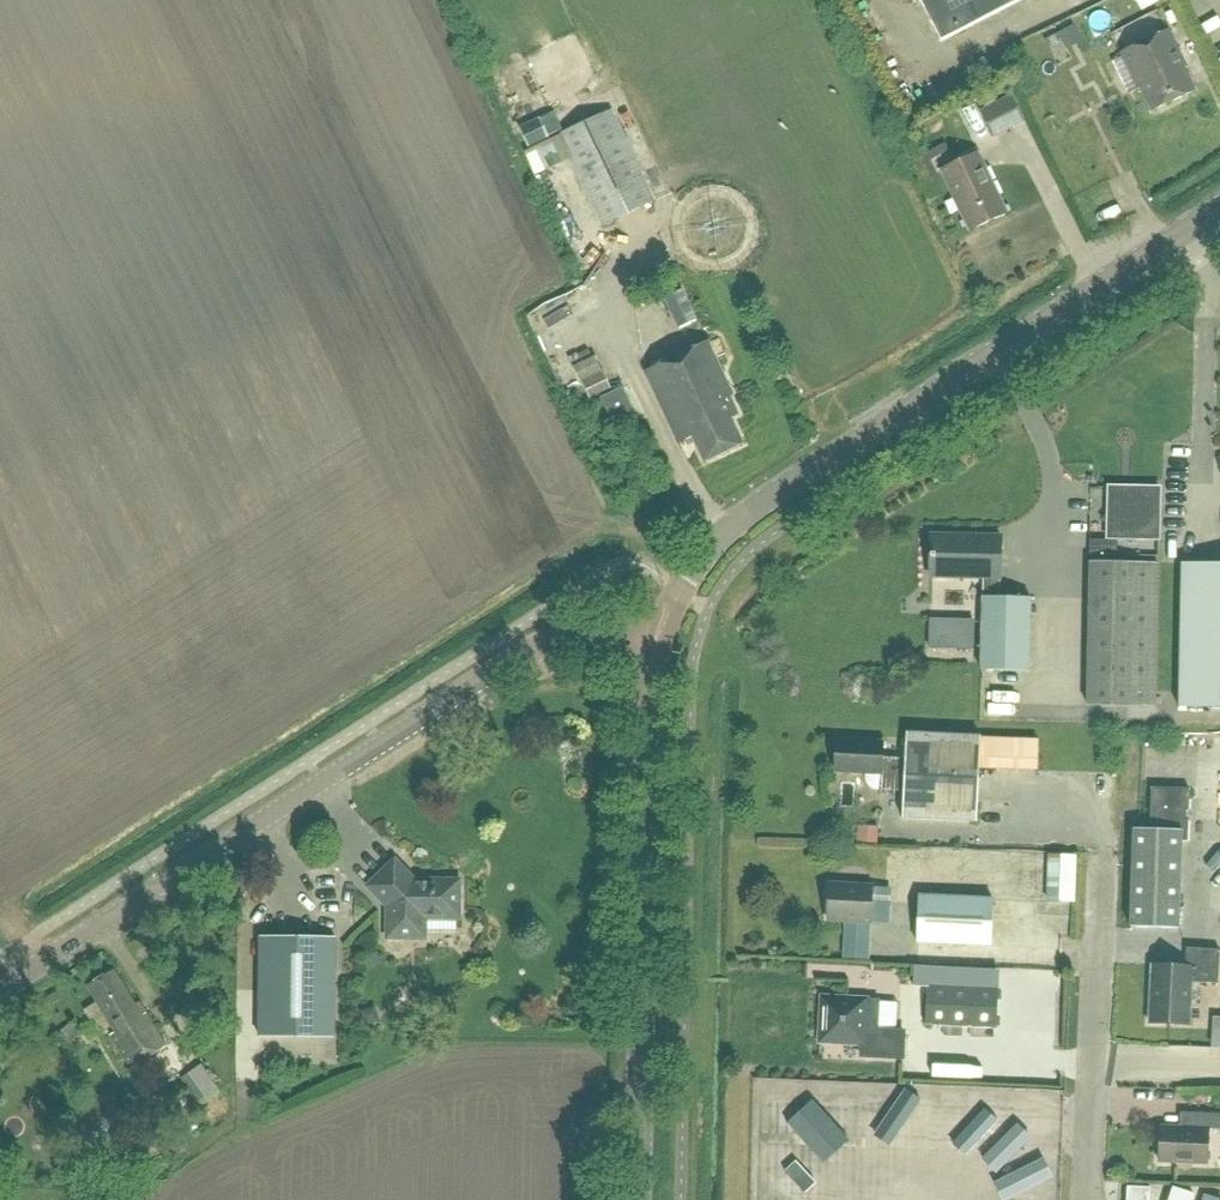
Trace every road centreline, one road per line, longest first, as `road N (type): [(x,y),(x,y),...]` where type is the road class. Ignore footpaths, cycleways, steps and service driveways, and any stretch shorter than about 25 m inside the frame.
road 1 (tertiary): [(0,987),(526,651),(569,637),(653,648)]
road 2 (tertiary): [(653,648),(680,590),(737,523),(1219,209)]
road 3 (tertiary): [(638,1199),(653,648)]
road 4 (unclassified): [(1087,1199),(1102,866)]

